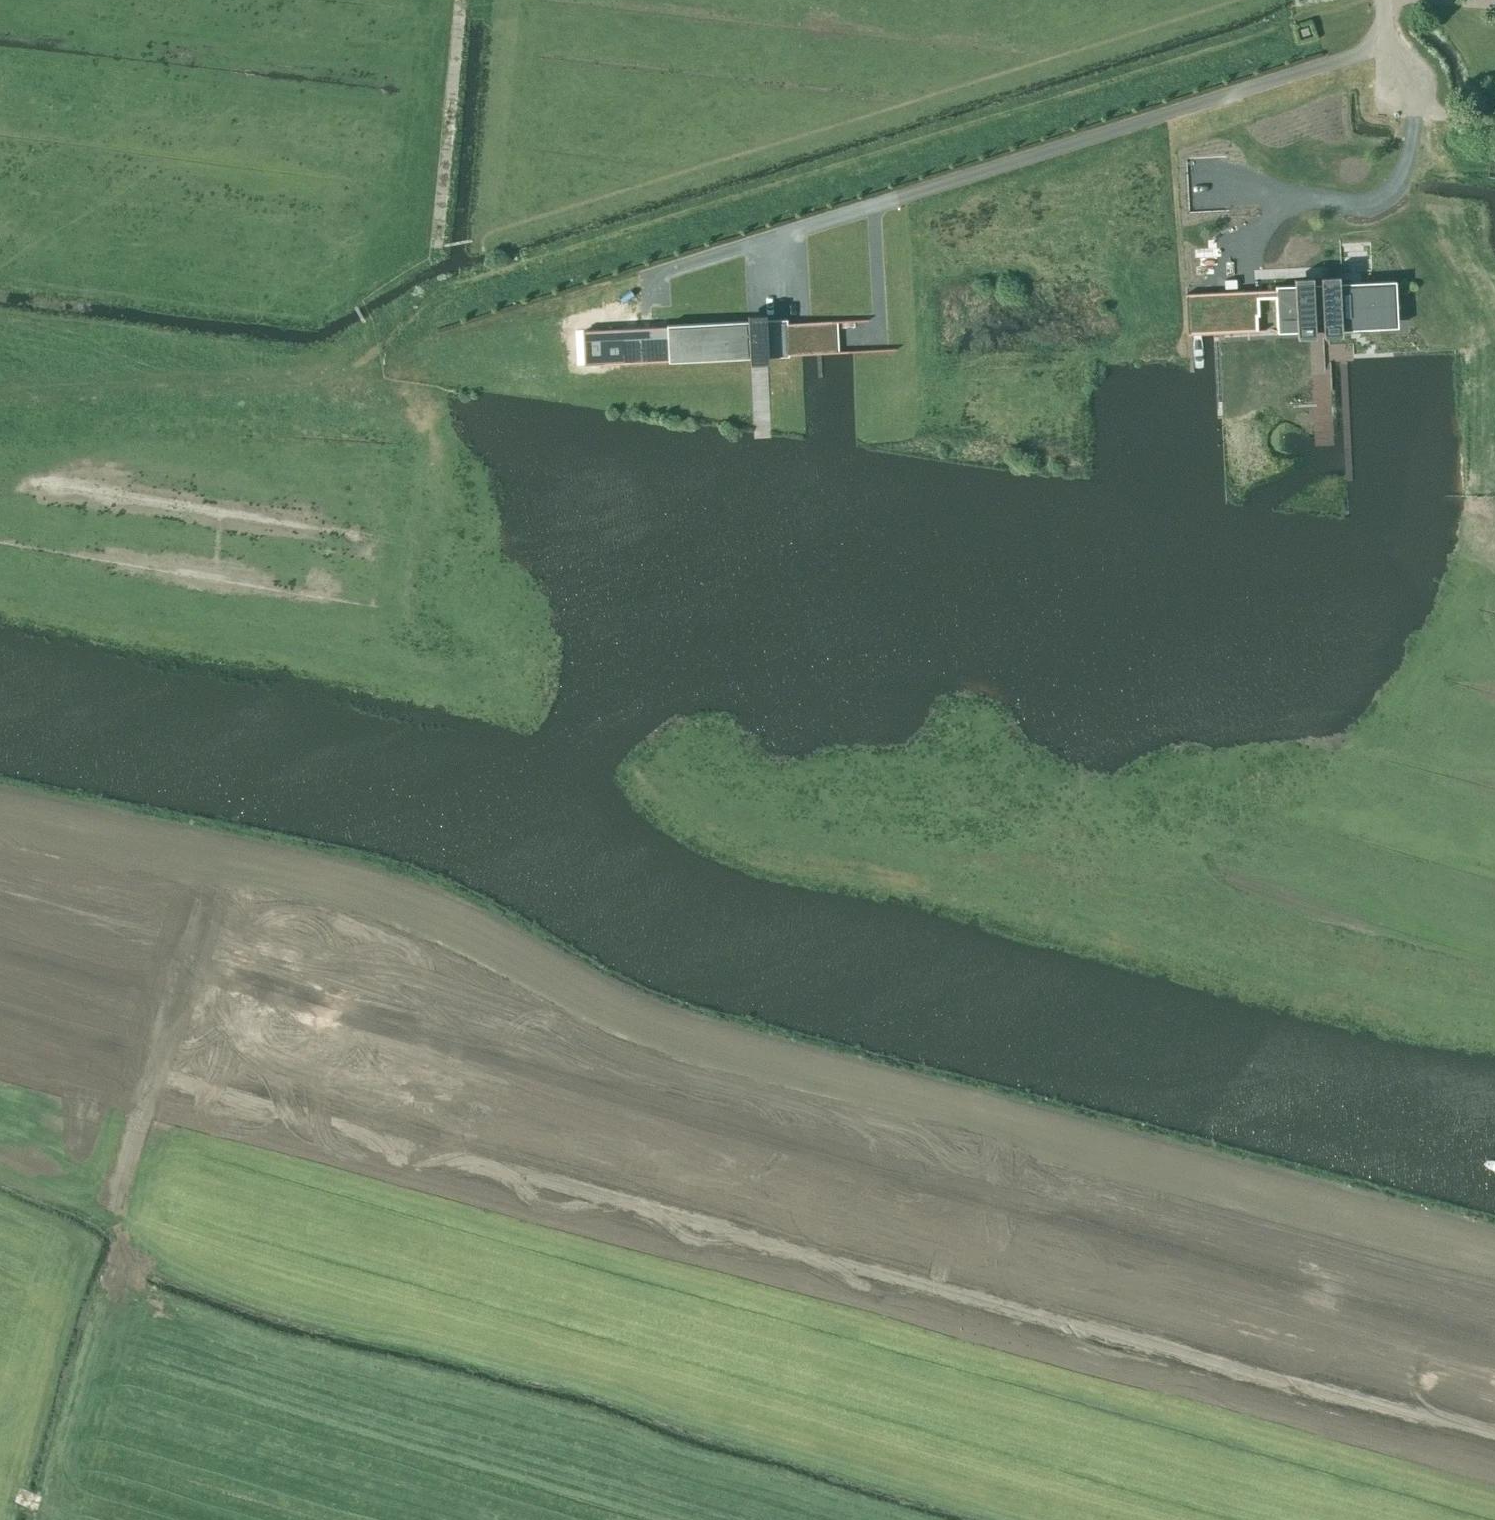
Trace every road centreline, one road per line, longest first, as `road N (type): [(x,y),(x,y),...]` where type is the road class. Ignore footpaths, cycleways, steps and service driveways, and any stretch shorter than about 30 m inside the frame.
road 1 (track): [(461,0),(439,246)]
road 2 (unclassified): [(1430,110),(1412,102),(1391,72),(1383,0)]

